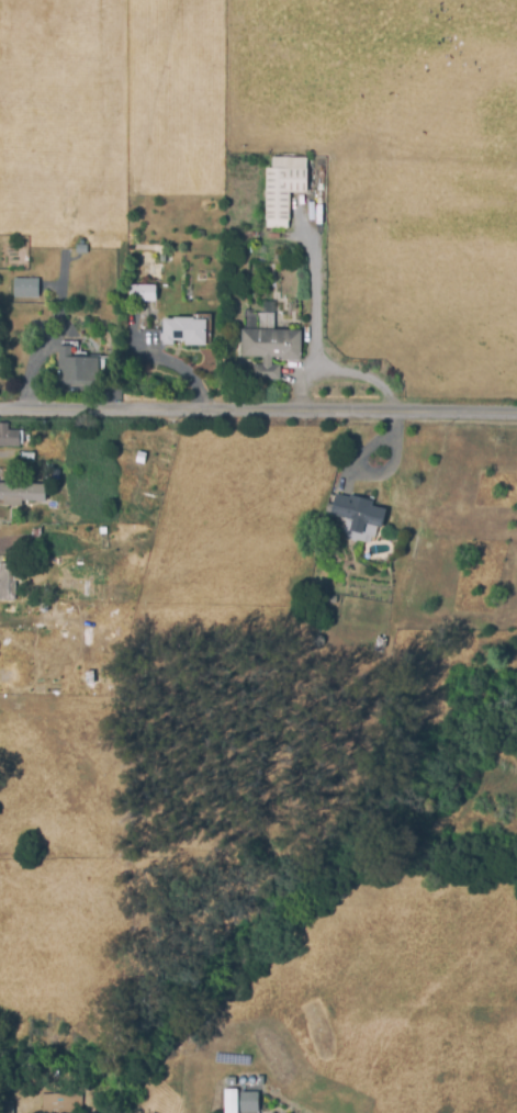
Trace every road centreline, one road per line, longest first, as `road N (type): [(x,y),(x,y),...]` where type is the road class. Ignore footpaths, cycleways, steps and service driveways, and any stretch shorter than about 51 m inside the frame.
road 1 (residential): [(0,404),(516,411)]

